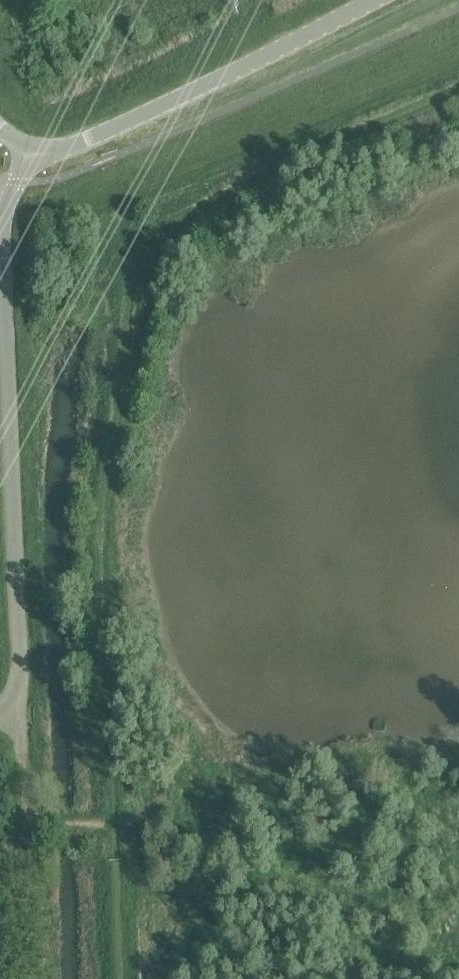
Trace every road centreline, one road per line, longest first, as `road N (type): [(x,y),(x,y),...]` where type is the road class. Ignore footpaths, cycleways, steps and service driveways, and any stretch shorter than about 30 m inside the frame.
road 1 (unclassified): [(0,718),(21,717),(7,205)]
road 2 (unclassified): [(23,142),(59,147),(137,116),(360,0)]
road 3 (track): [(121,978),(113,832),(35,817),(30,730),(21,717)]

